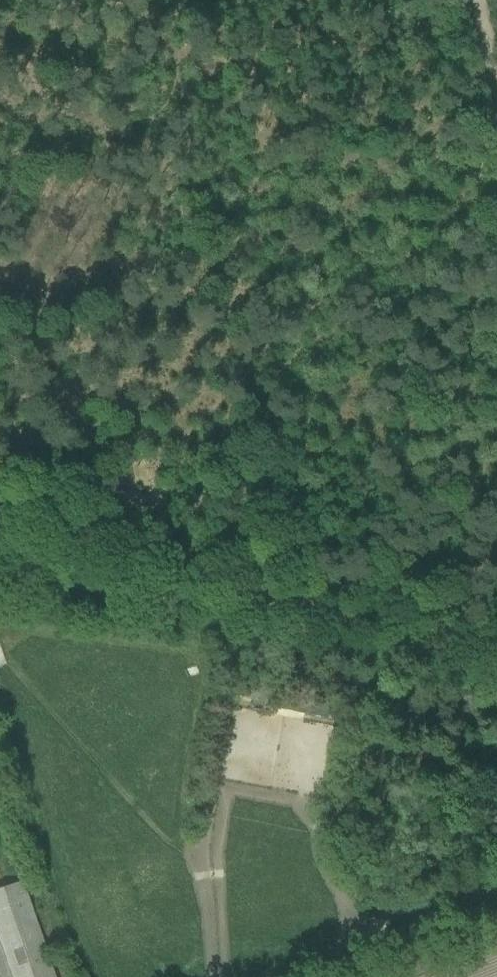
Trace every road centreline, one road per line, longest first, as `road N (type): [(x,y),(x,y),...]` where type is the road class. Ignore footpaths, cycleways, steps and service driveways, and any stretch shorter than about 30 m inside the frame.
road 1 (unclassified): [(496,642),(0,573)]
road 2 (track): [(0,161),(175,114),(168,22),(240,0)]

